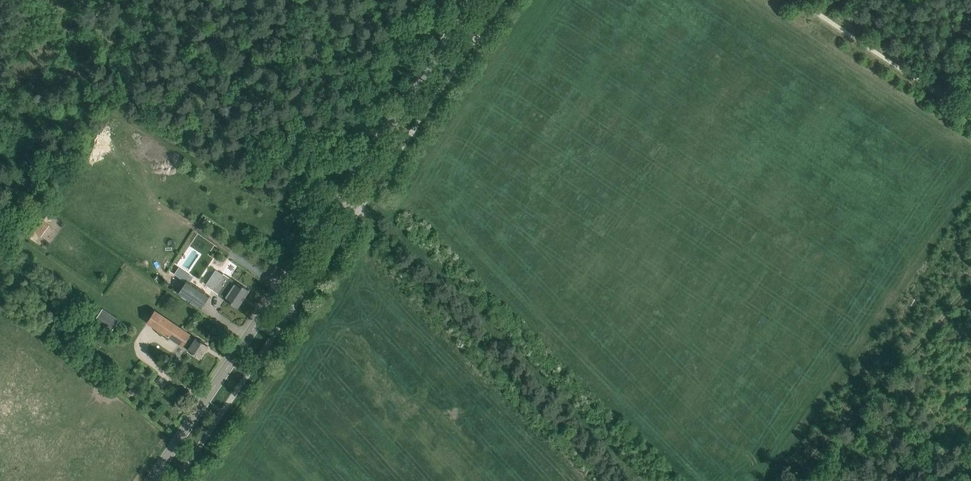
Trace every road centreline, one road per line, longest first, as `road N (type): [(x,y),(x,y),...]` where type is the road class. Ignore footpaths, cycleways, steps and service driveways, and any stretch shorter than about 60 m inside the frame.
road 1 (secondary): [(152,480),(471,0)]
road 2 (track): [(48,0),(251,140),(345,0)]
road 3 (track): [(970,286),(791,480)]
road 4 (track): [(970,122),(790,0)]

